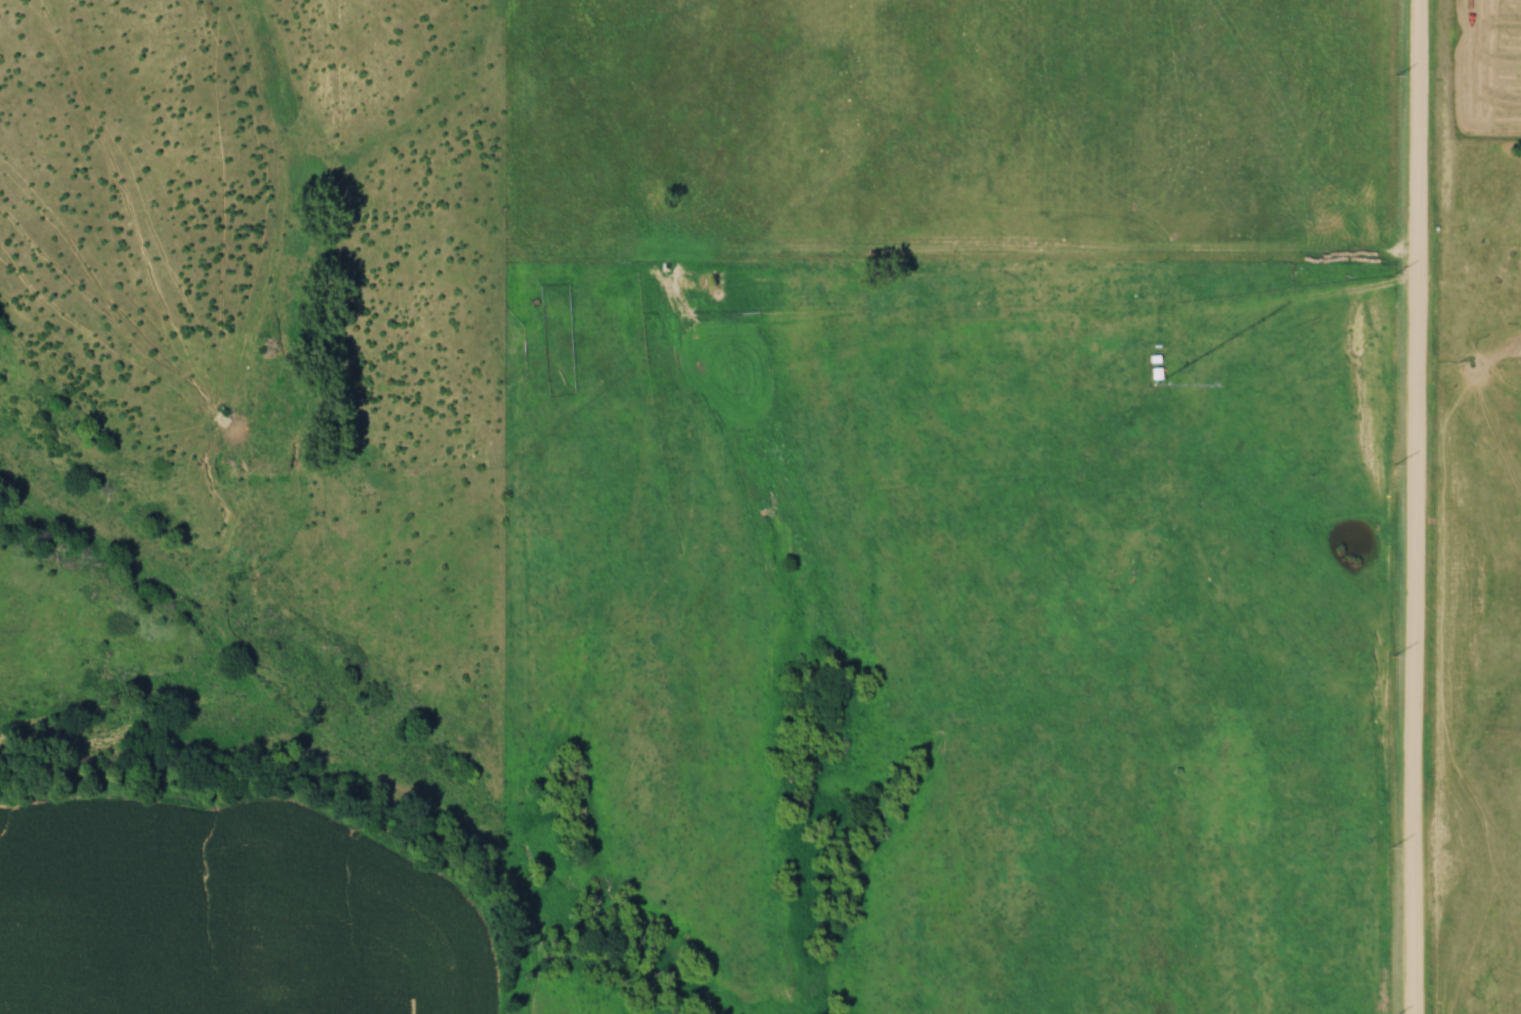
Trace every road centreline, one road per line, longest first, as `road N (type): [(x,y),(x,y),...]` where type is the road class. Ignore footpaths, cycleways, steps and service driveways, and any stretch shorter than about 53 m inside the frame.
road 1 (tertiary): [(1412,1013),(1418,0)]

